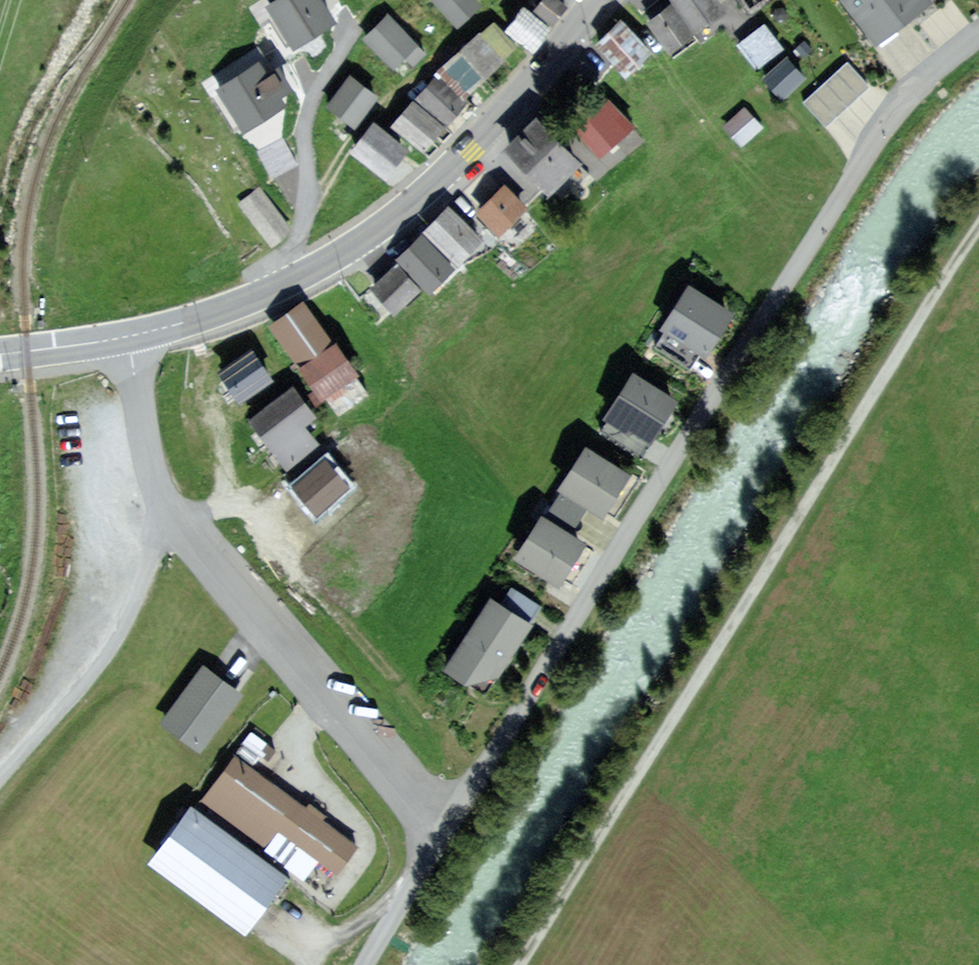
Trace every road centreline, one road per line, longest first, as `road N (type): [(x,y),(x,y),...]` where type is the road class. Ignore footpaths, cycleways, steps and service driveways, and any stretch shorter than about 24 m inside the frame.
road 1 (unclassified): [(978,35),(906,96),(361,964)]
road 2 (track): [(516,964),(886,364),(978,240)]
road 3 (primary): [(595,0),(521,97),(363,241),(255,299),(127,337)]
road 4 (unclassified): [(0,776),(115,635),(163,518)]
road 5 (residential): [(127,337),(163,518)]
road 6 (primary): [(127,337),(0,355)]

